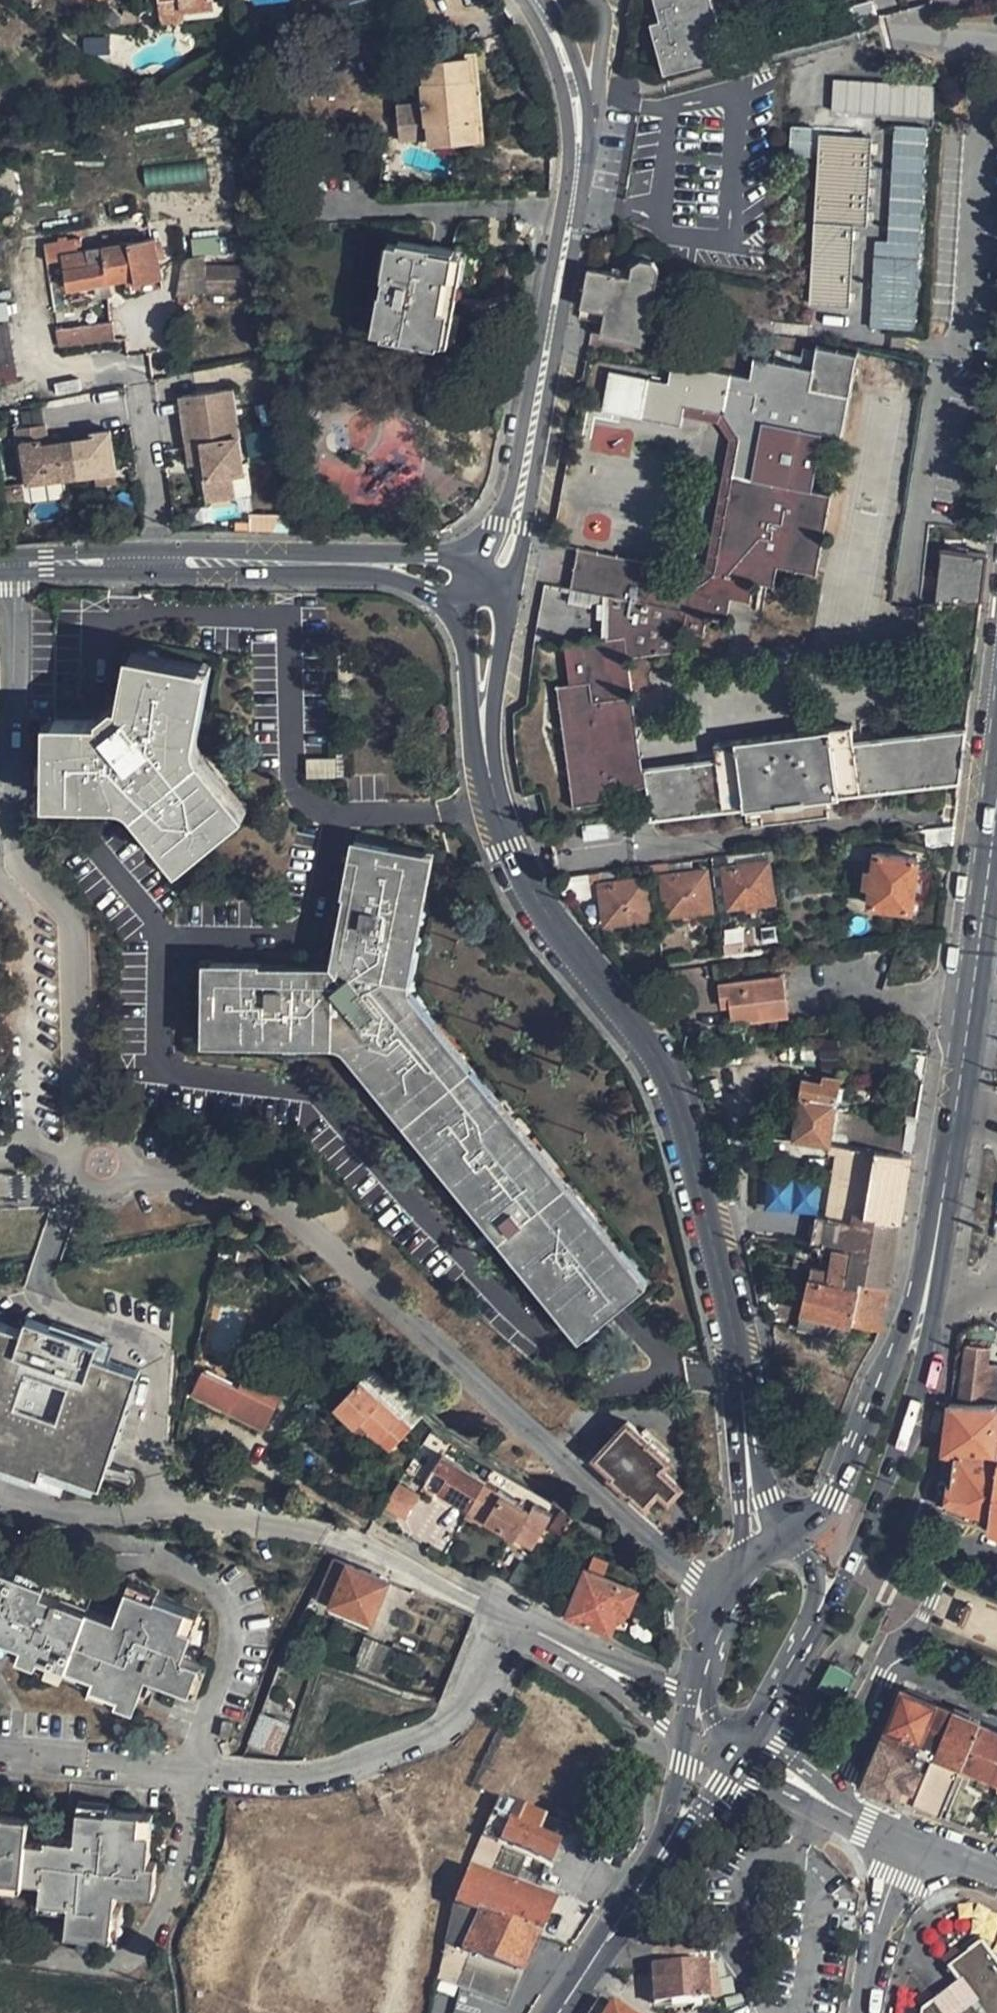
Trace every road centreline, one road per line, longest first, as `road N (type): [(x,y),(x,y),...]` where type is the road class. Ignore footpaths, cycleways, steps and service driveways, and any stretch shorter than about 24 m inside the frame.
road 1 (residential): [(747,1463),(736,1373),(671,1078),(512,866),(494,806)]
road 2 (residential): [(530,0),(554,34),(583,114),(584,171),(513,525),(483,574)]
road 3 (primary): [(926,1298),(996,798)]
road 4 (residential): [(483,574),(432,560),(361,556),(75,564)]
road 5 (residential): [(75,564),(360,577),(429,594),(452,613)]
road 6 (primary): [(800,1650),(854,1563),(911,1399),(926,1298)]
road 7 (primary): [(926,1298),(829,1498),(792,1531)]
road 8 (residential): [(494,806),(504,598),(483,574)]
road 9 (primary): [(561,2012),(677,1833)]
road 10 (residential): [(452,613),(494,806)]
road 11 (residential): [(996,1553),(956,1535),(893,1658)]
road 12 (residential): [(865,2012),(895,1841)]
road 13 (residential): [(893,1658),(824,1802)]
road 14 (primary): [(800,1650),(816,1598),(809,1558),(792,1531)]
road 15 (primary): [(702,1638),(705,1698),(735,1750)]

